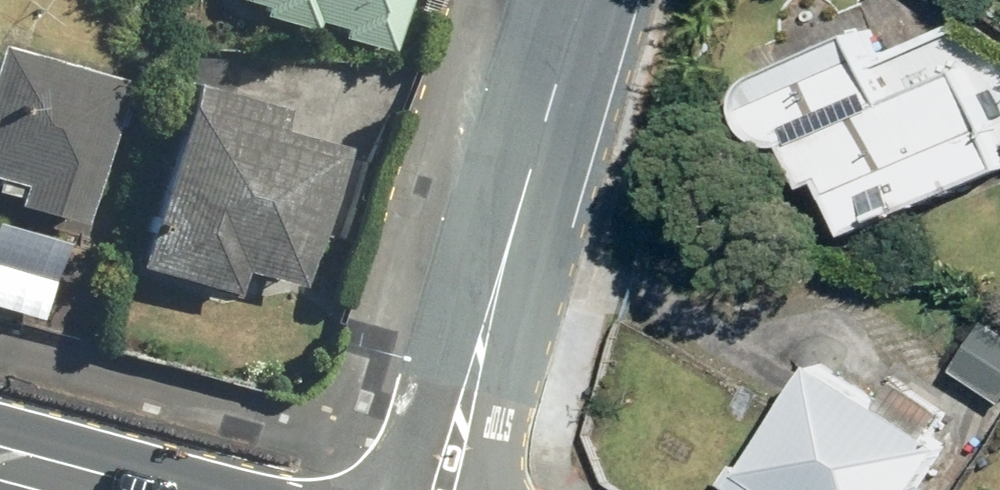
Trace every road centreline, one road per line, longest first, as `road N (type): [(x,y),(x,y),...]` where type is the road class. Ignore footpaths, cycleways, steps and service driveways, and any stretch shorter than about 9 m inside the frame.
road 1 (residential): [(374,489),(431,400),(467,311),(511,239)]
road 2 (residential): [(498,489),(511,239)]
road 3 (residential): [(580,0),(511,239)]

